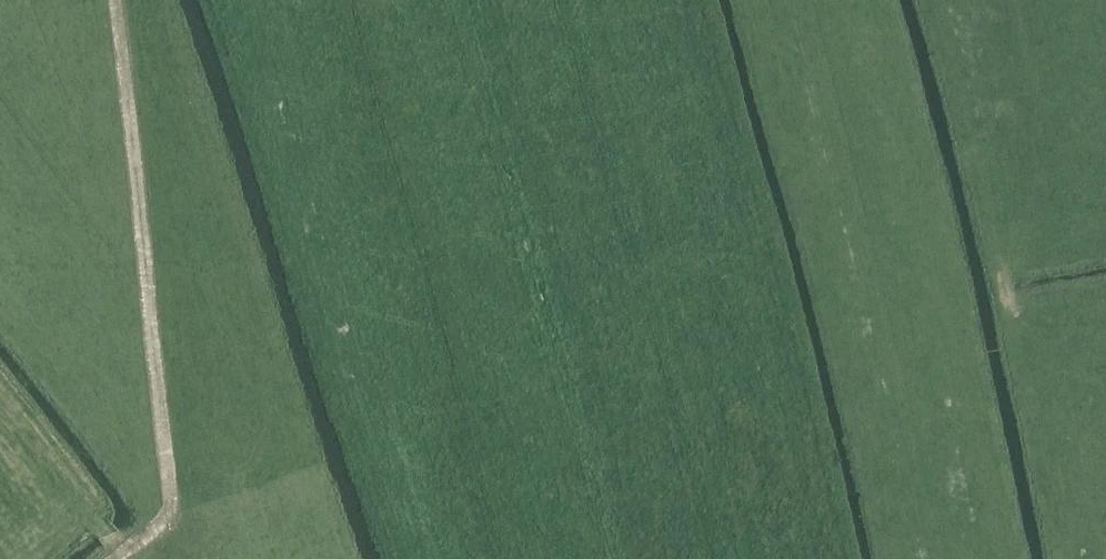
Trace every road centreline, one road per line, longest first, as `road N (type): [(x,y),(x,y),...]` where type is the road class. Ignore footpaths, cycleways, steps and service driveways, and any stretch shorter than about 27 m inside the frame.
road 1 (track): [(117,0),(172,517),(125,554),(103,529)]

